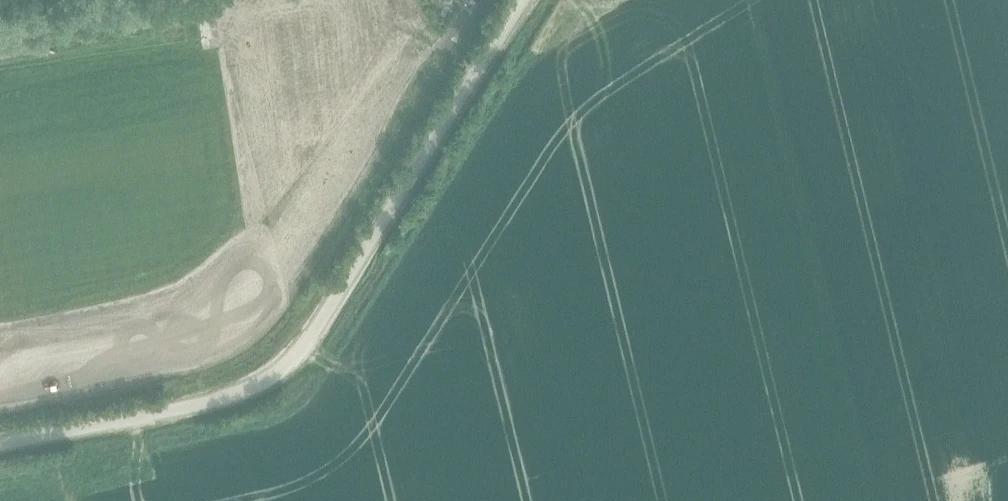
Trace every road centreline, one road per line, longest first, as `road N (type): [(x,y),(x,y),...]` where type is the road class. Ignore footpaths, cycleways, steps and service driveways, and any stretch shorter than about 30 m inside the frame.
road 1 (unclassified): [(0,445),(197,406),(276,372),(302,347),(519,0)]

